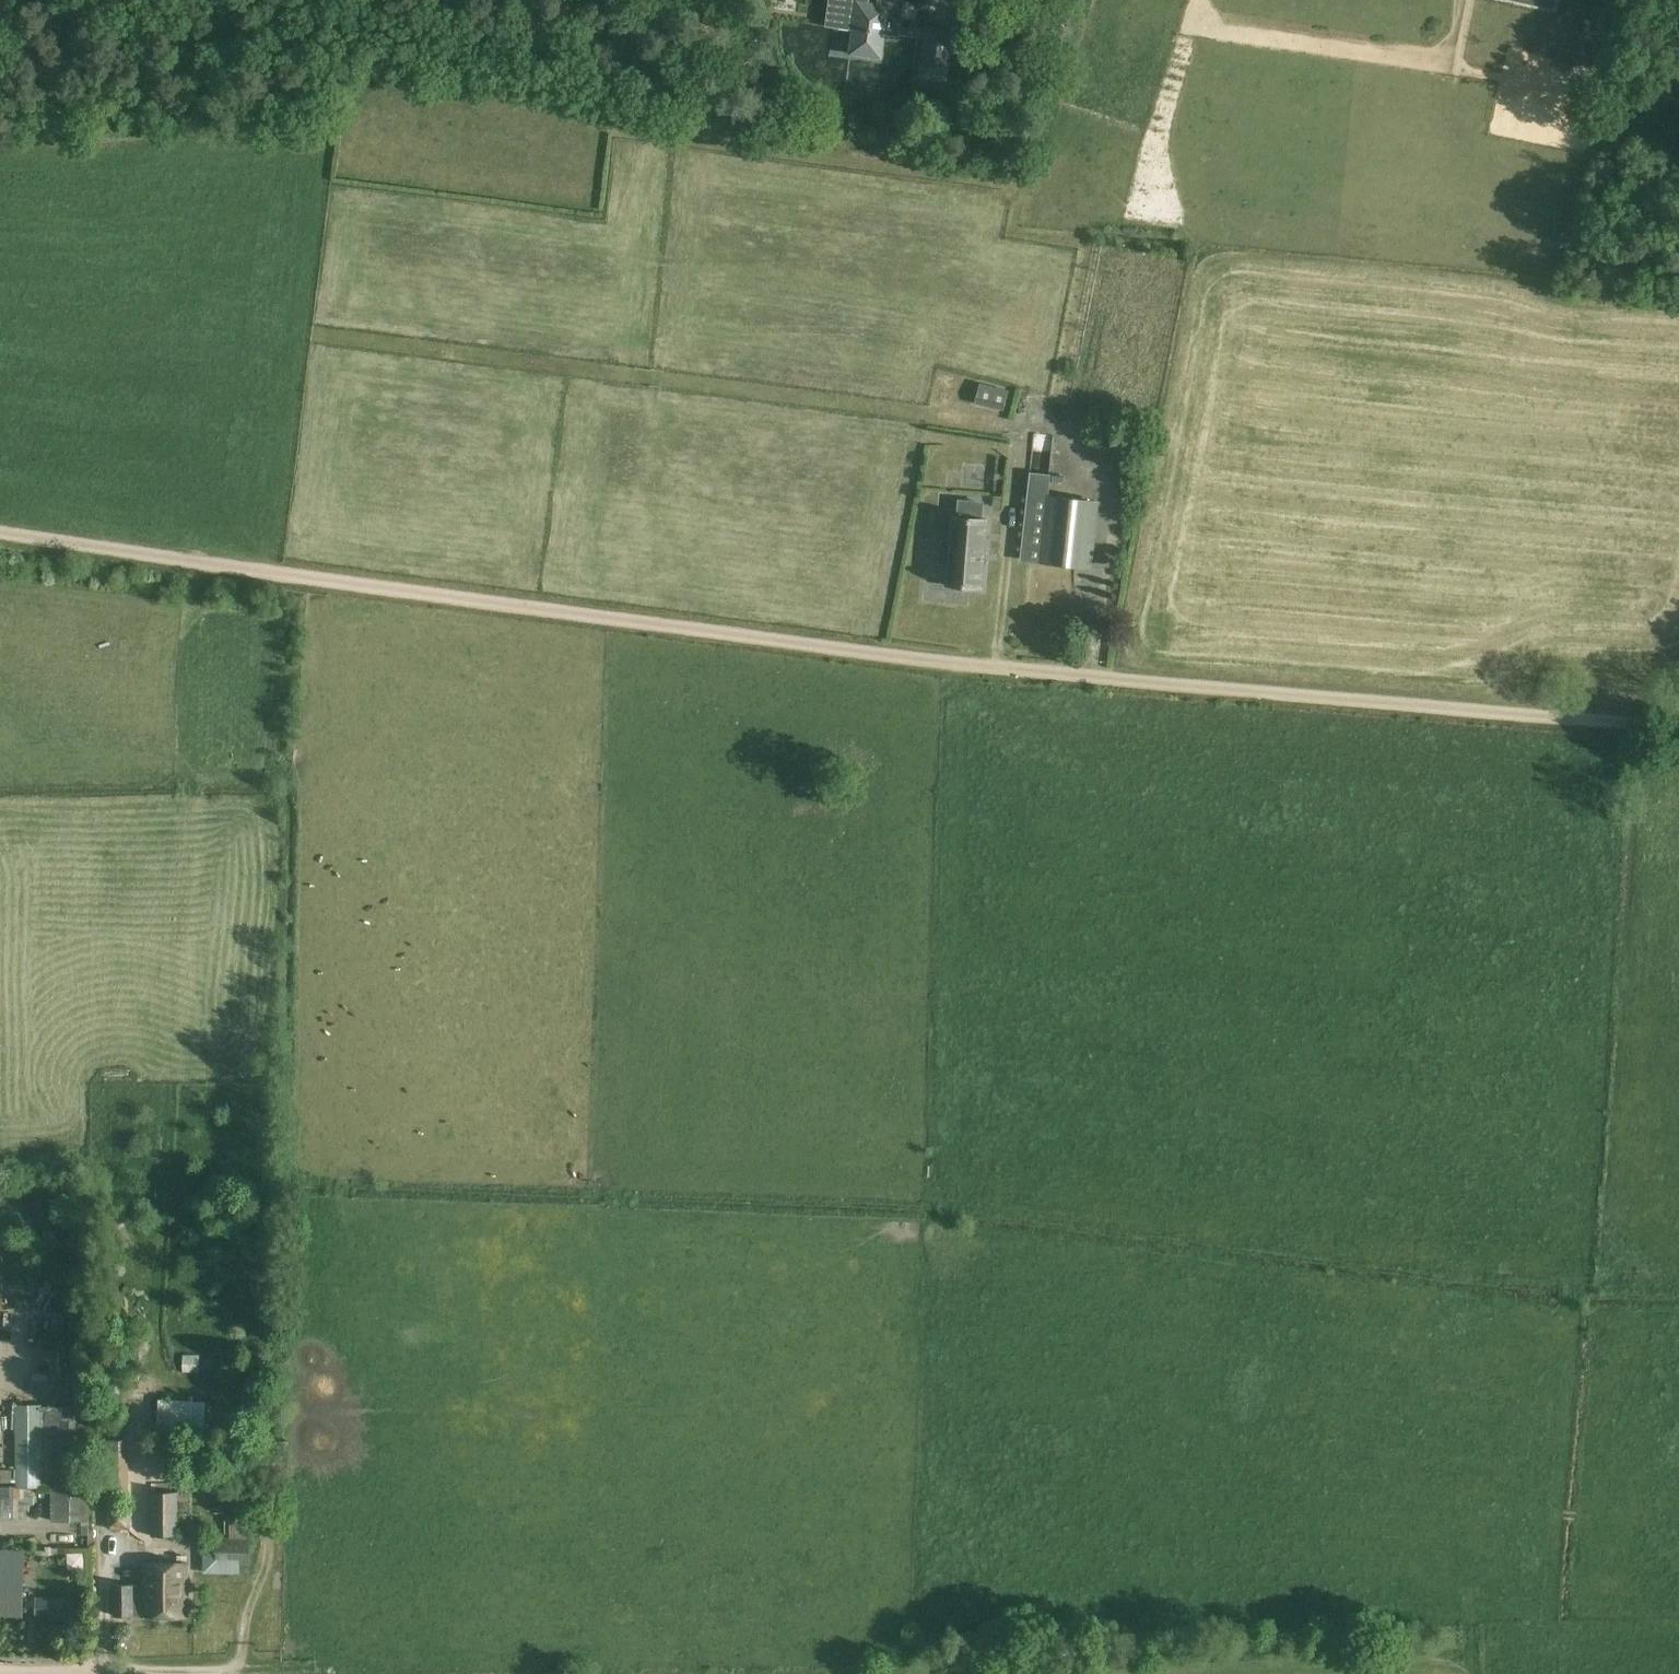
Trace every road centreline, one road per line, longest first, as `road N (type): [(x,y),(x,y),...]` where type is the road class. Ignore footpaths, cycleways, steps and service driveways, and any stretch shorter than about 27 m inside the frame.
road 1 (track): [(1678,726),(1202,692),(738,642),(0,533)]
road 2 (track): [(612,1660),(0,1673)]

